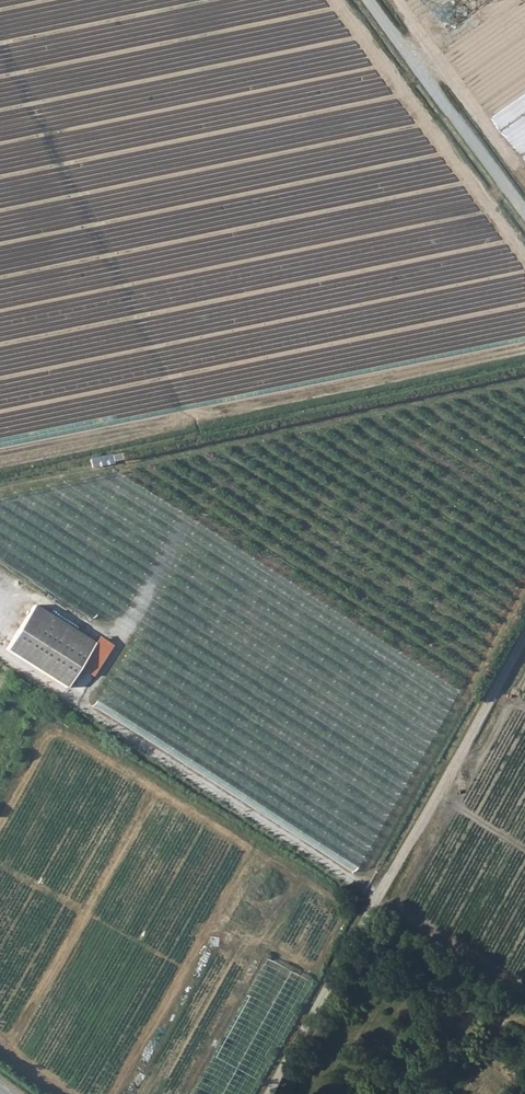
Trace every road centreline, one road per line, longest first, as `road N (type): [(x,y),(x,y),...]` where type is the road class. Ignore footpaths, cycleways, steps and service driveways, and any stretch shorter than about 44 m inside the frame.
road 1 (track): [(270,1093),(524,651)]
road 2 (track): [(367,0),(524,216)]

